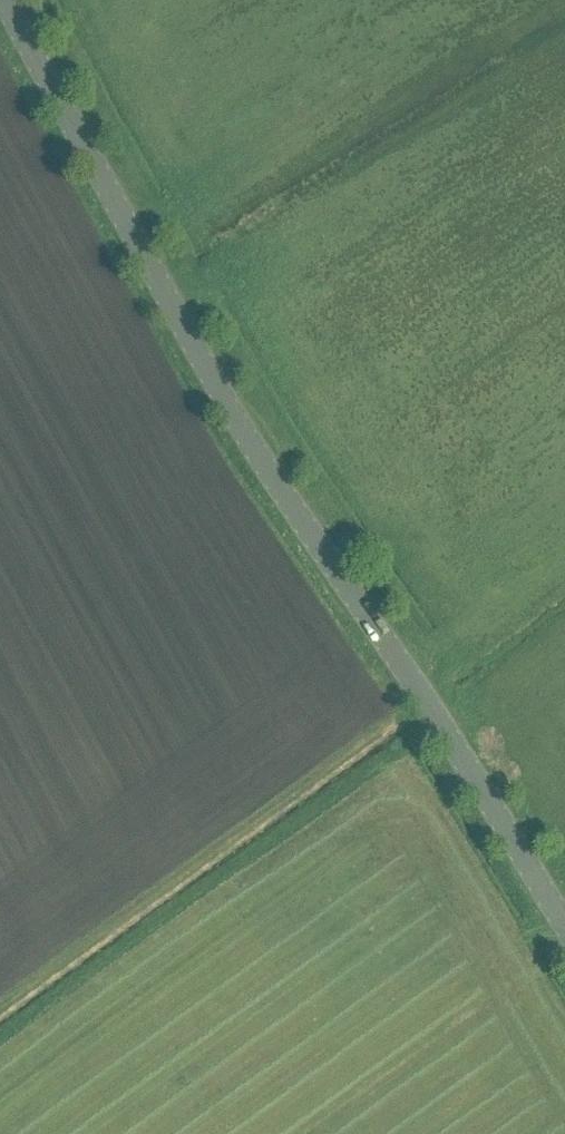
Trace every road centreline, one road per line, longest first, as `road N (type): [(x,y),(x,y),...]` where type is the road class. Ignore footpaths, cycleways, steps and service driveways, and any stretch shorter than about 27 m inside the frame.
road 1 (tertiary): [(564,929),(197,349),(4,0)]

